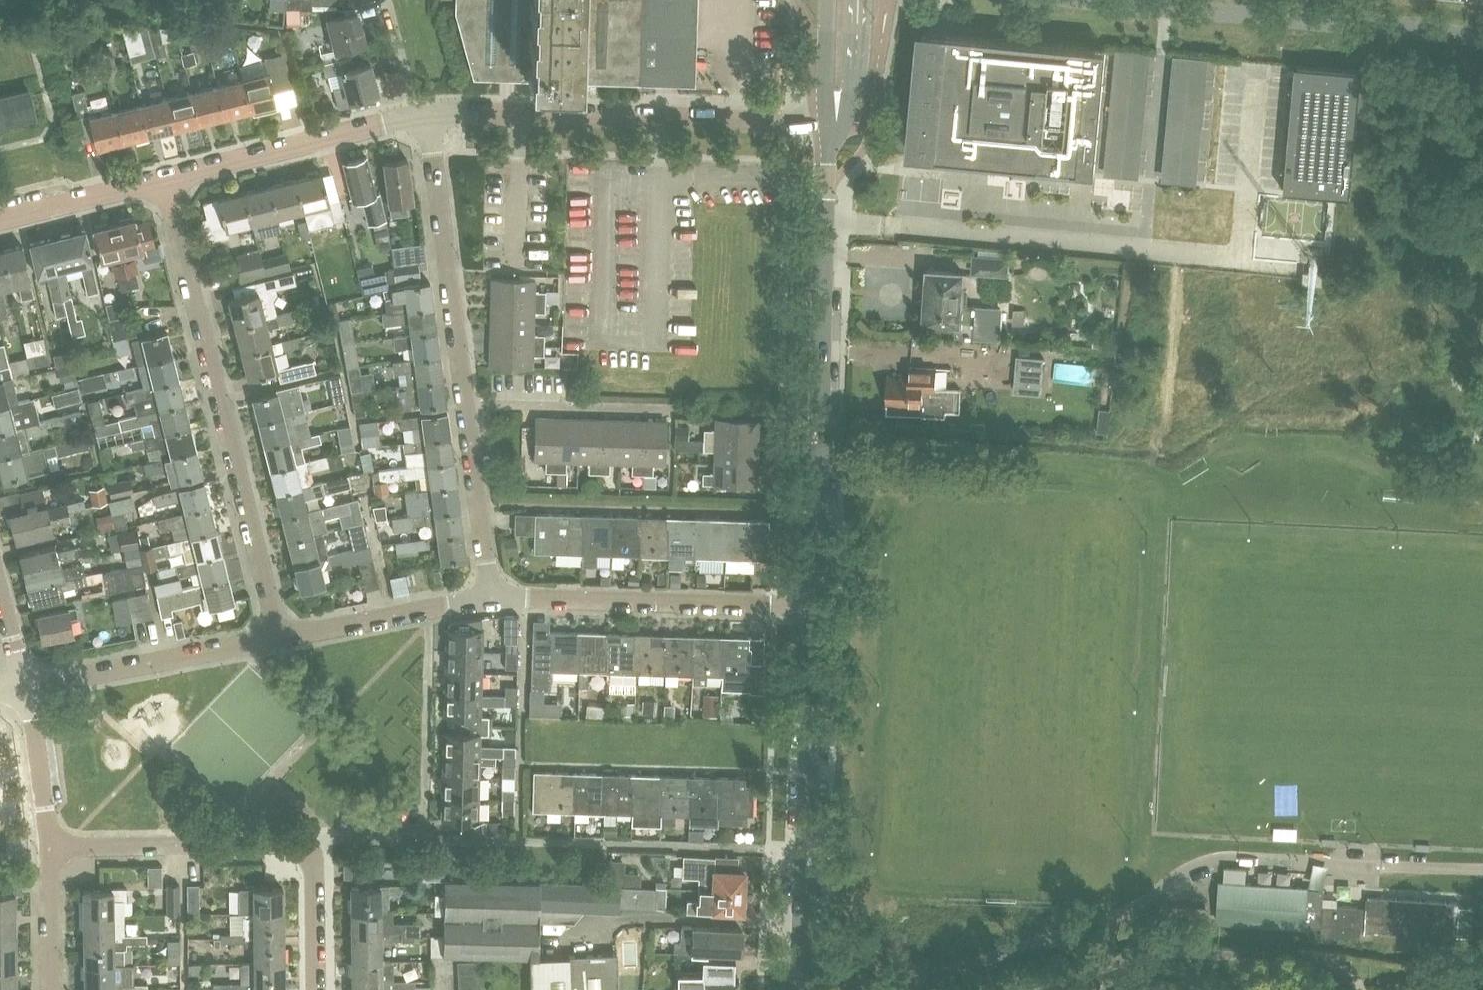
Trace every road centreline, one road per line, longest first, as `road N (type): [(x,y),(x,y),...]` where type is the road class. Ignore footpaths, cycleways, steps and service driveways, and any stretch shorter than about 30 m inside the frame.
road 1 (tertiary): [(813,607),(834,124)]
road 2 (residential): [(278,638),(167,179)]
road 3 (unclassified): [(430,115),(834,124)]
road 4 (residential): [(317,989),(309,851),(290,845),(52,850)]
road 5 (tertiary): [(797,989),(813,607)]
road 6 (residential): [(492,598),(813,607)]
road 7 (residential): [(467,404),(430,115)]
road 8 (unclassified): [(167,179),(430,115)]
road 9 (residential): [(26,687),(278,638)]
road 10 (residential): [(278,638),(492,598)]
road 11 (residential): [(467,404),(665,409)]
road 12 (residential): [(492,598),(467,404)]
road 13 (unclassified): [(0,220),(167,179)]
road 14 (residential): [(52,850),(26,687)]
road 15 (residential): [(53,989),(52,850)]
road 16 (tertiary): [(834,124),(852,87),(861,0)]
road 17 (tertiary): [(828,0),(825,89),(834,124)]

